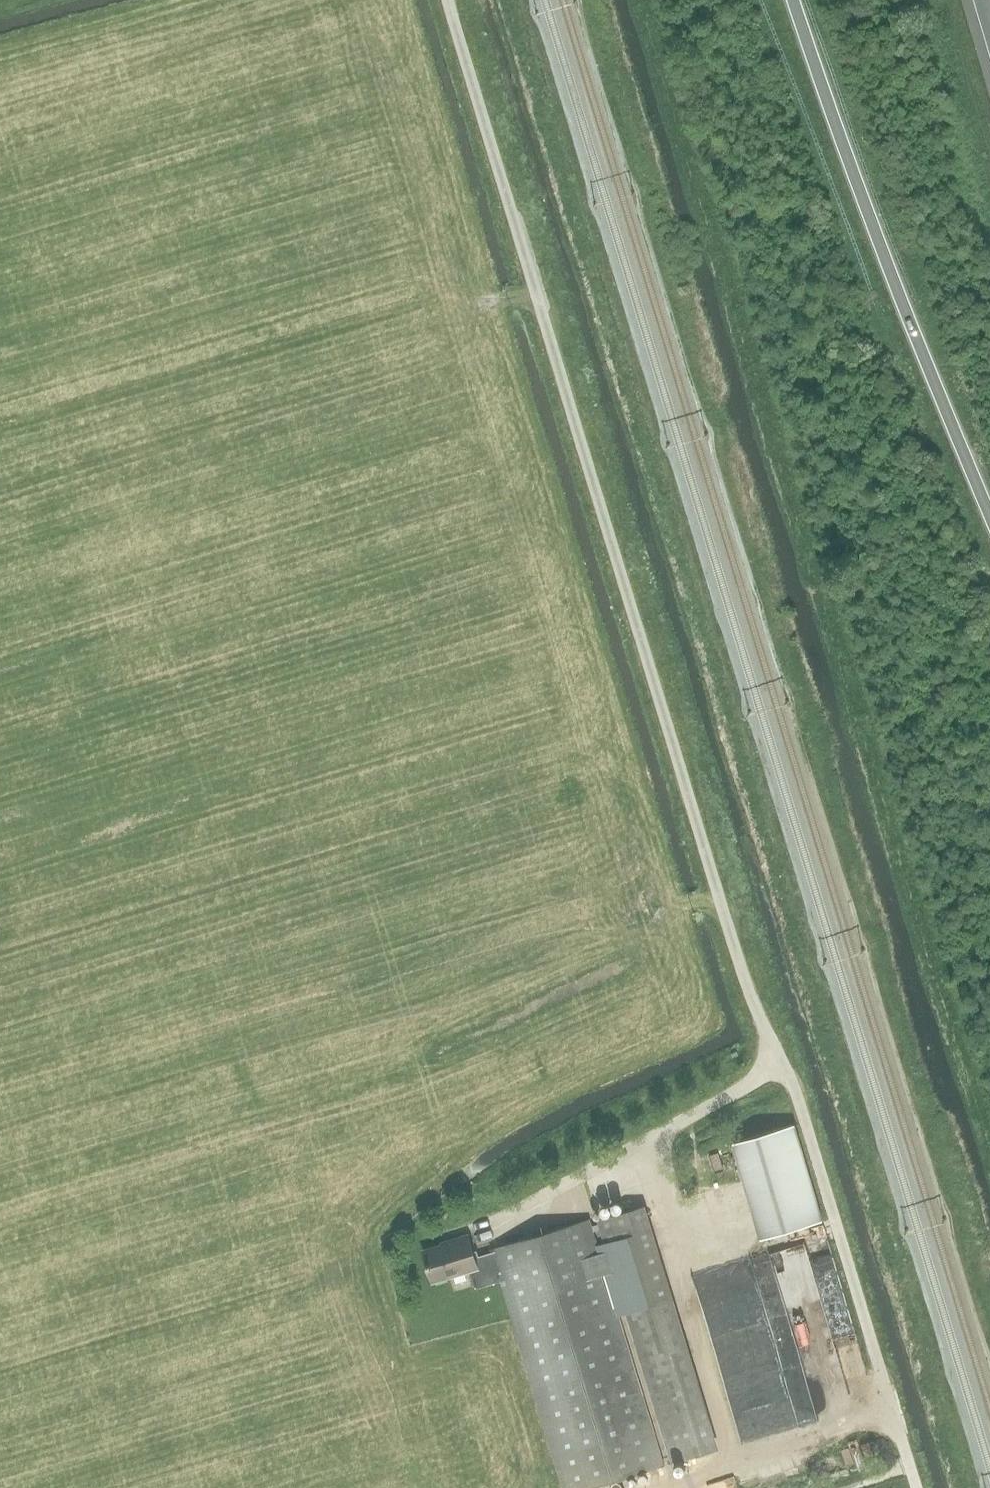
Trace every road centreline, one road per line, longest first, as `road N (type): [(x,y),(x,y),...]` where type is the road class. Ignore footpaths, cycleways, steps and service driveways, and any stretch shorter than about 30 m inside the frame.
road 1 (motorway): [(793,0),(989,516)]
road 2 (track): [(640,1144),(738,1464)]
road 3 (track): [(667,1487),(891,1410)]

